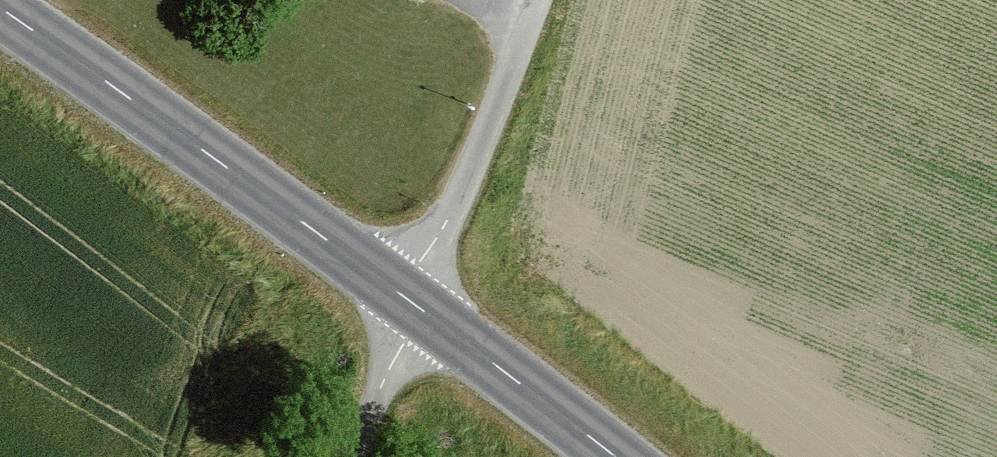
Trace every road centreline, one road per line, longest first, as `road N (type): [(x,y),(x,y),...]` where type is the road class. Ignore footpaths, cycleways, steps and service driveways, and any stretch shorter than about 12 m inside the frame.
road 1 (tertiary): [(0,5),(628,456)]
road 2 (track): [(411,294),(533,0)]
road 3 (track): [(411,294),(346,456)]

